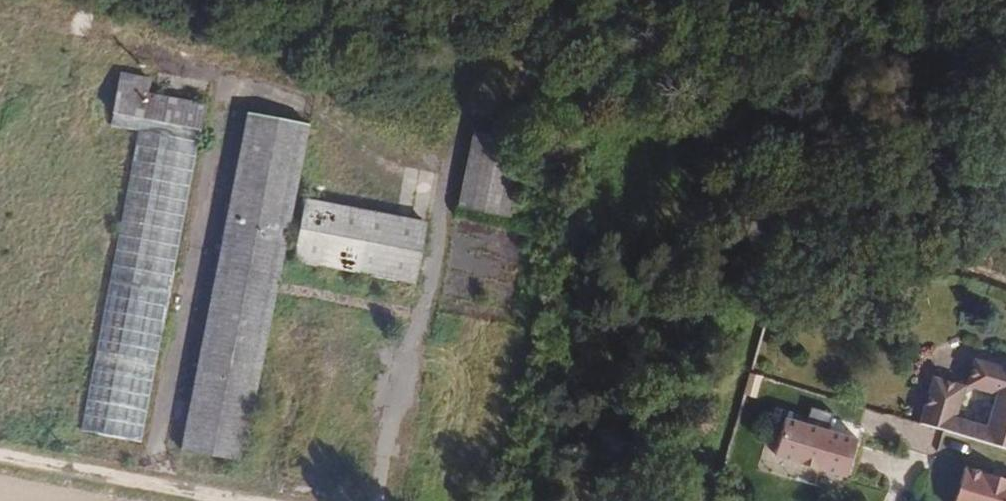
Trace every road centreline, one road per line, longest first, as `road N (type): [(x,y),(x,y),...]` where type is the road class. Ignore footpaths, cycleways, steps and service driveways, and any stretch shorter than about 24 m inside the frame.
road 1 (track): [(1005,270),(905,233),(610,85)]

